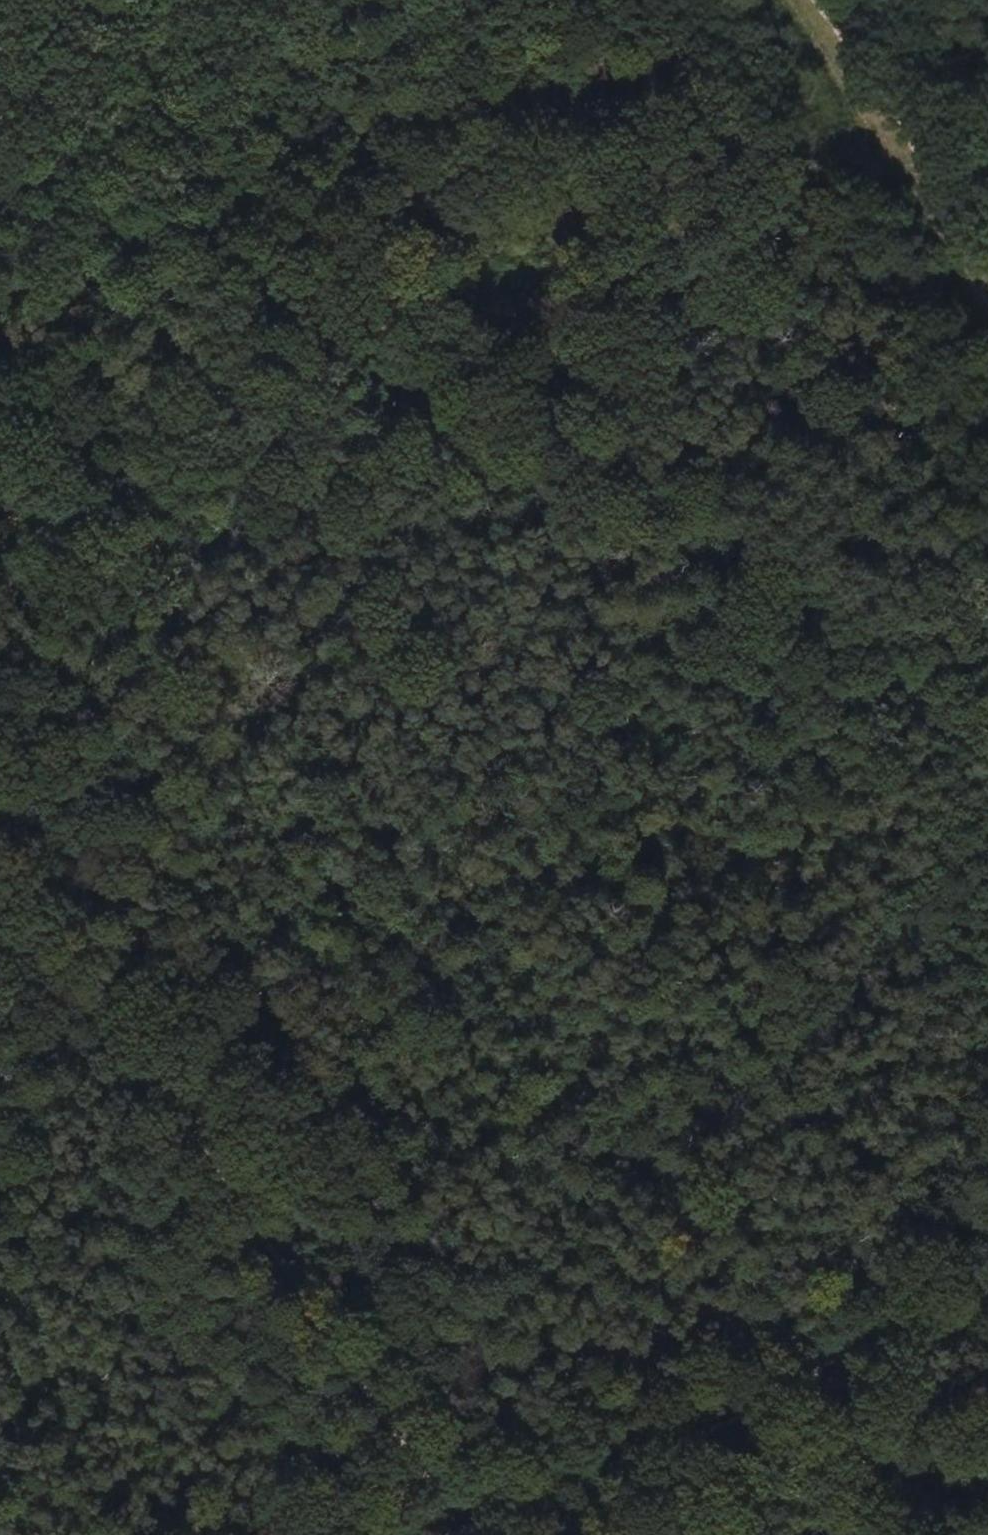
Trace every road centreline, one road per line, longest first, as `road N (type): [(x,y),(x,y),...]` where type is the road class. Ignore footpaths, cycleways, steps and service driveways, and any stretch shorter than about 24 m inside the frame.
road 1 (track): [(425,1534),(987,1306)]
road 2 (track): [(987,257),(822,0)]

